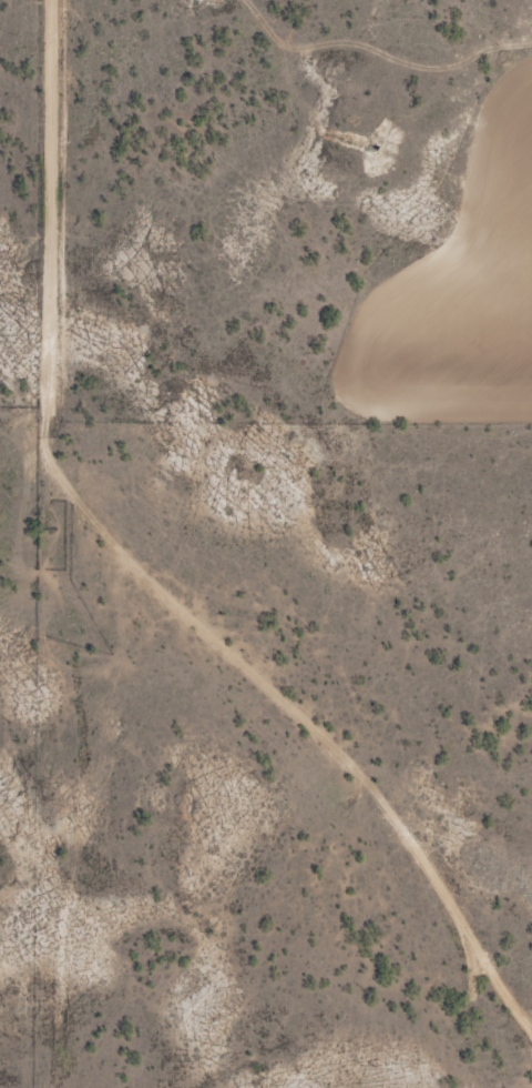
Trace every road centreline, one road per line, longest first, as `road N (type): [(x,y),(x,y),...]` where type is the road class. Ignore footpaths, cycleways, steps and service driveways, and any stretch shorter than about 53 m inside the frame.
road 1 (residential): [(56,0),(51,425),(30,480),(64,835),(44,928),(45,1087)]
road 2 (residential): [(51,425),(104,449),(361,726),(493,954),(531,999)]

